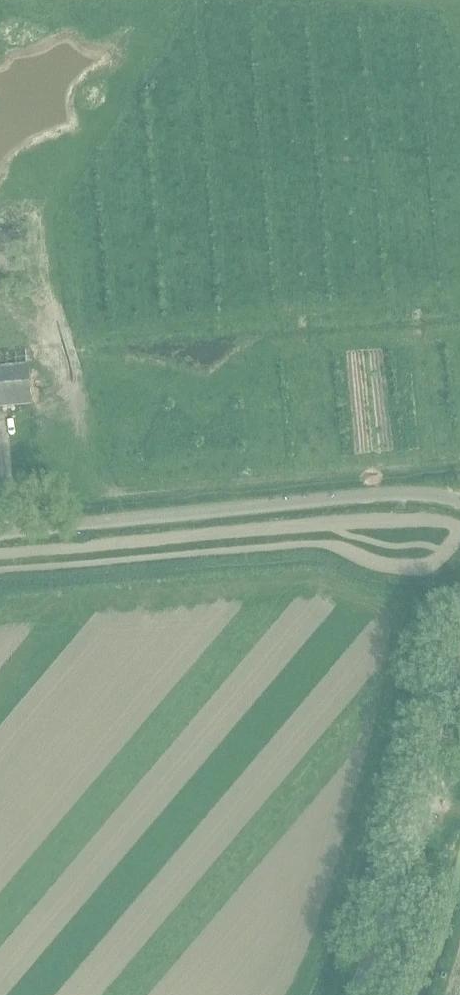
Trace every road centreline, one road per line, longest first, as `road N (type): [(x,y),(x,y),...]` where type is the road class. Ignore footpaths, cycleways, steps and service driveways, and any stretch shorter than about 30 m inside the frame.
road 1 (tertiary): [(351,994),(459,622)]

